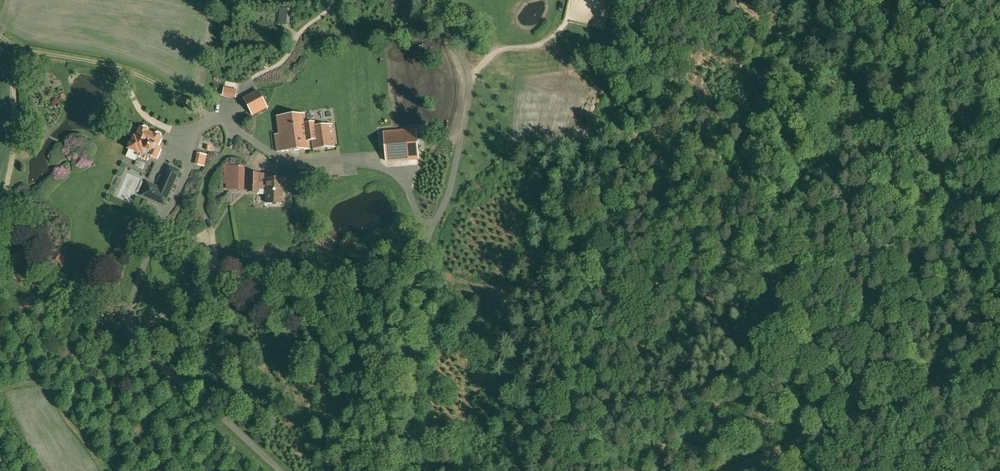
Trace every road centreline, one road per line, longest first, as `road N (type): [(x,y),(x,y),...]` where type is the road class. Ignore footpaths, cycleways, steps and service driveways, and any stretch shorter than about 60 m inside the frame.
road 1 (unclassified): [(736,470),(999,360)]
road 2 (track): [(0,33),(144,76),(216,119)]
road 3 (track): [(0,263),(137,348)]
road 4 (track): [(16,44),(14,110),(0,174)]

